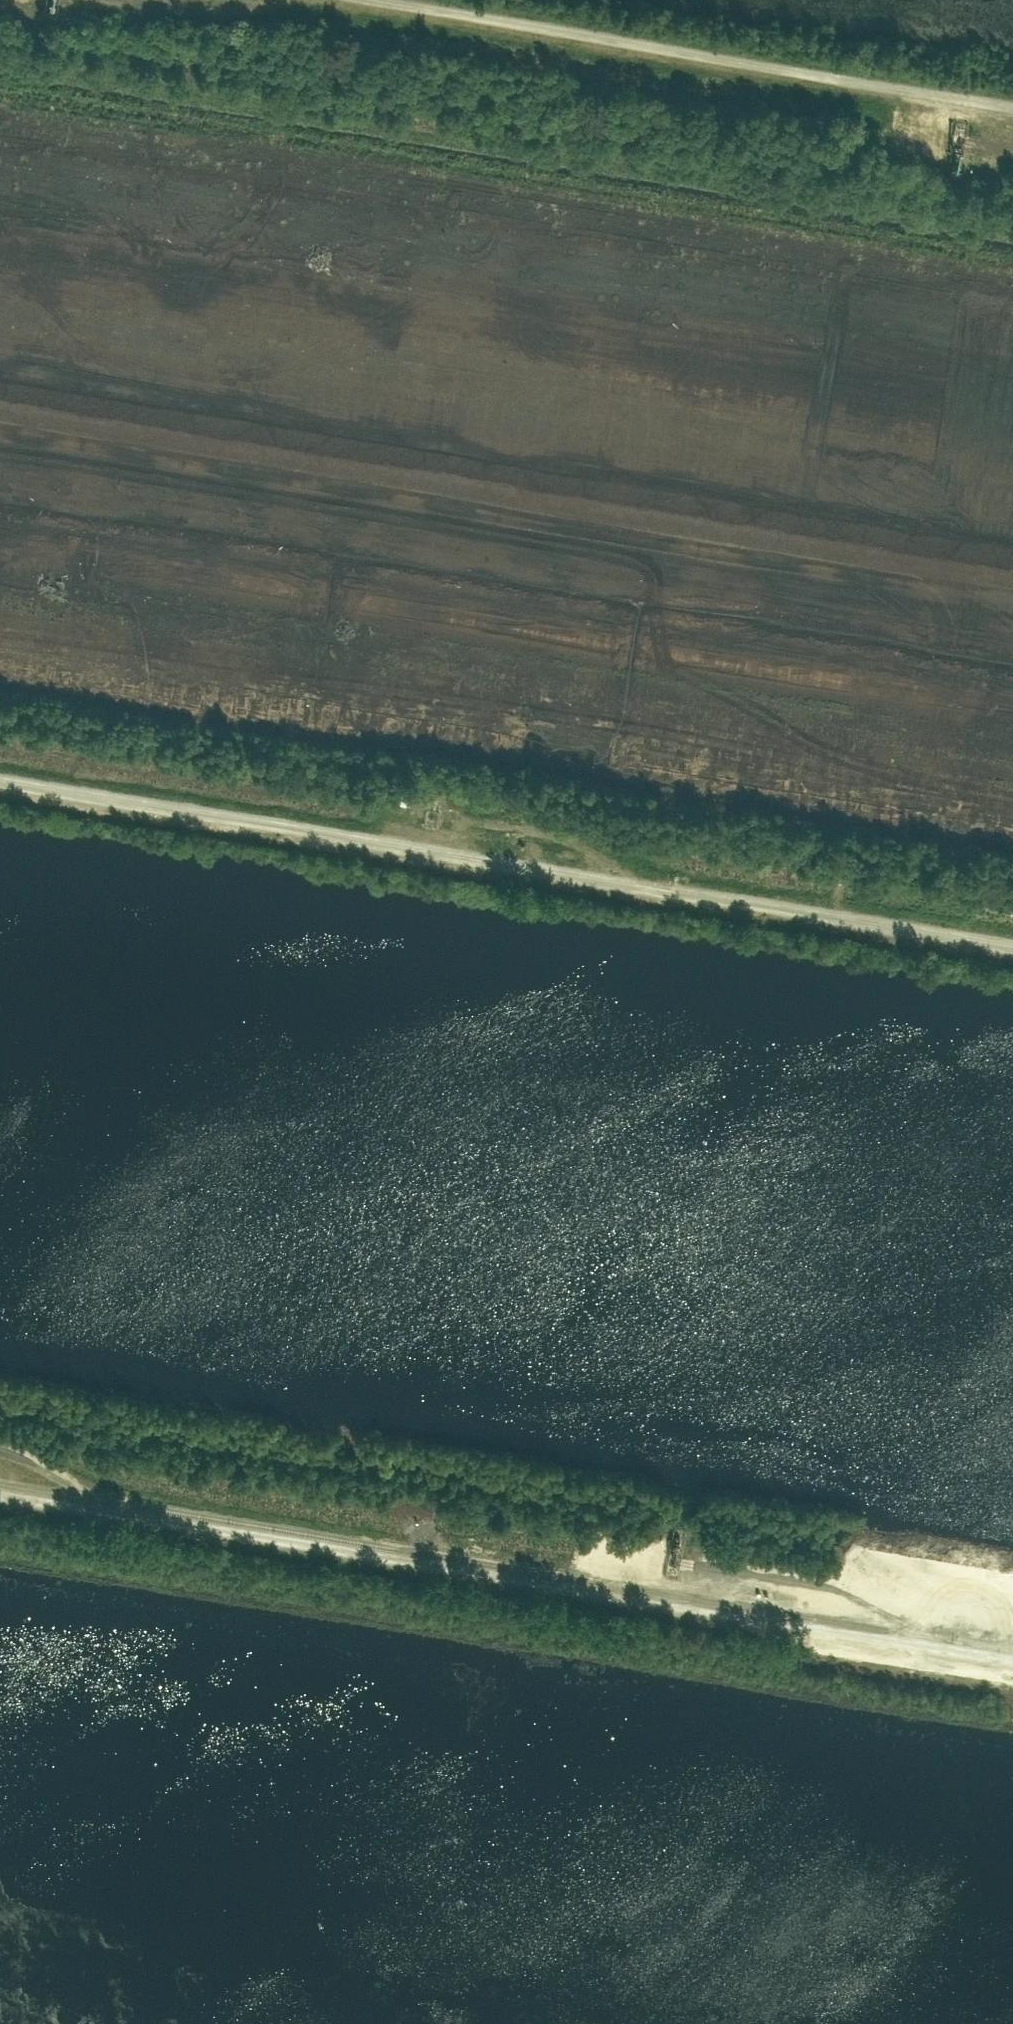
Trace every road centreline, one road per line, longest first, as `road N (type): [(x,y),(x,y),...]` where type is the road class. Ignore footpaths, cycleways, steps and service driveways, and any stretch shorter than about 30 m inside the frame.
road 1 (track): [(0,1478),(1012,1643)]
road 2 (track): [(1012,937),(0,775)]
road 3 (track): [(1012,104),(415,0)]

